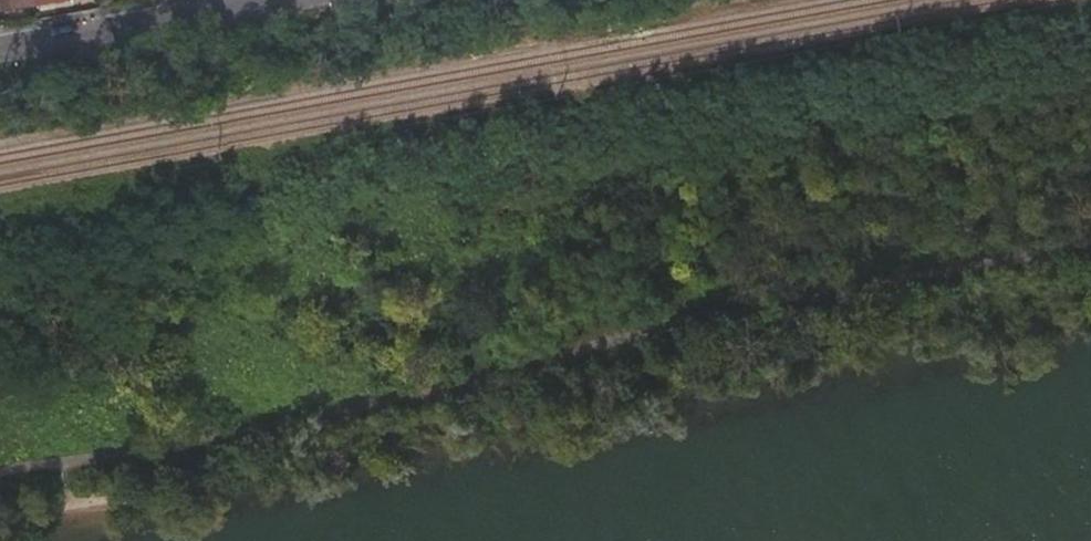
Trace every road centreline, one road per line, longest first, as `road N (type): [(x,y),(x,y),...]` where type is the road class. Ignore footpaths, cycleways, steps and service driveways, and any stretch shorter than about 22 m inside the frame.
road 1 (track): [(1090,241),(464,391),(0,482)]
road 2 (residential): [(0,54),(260,11)]

